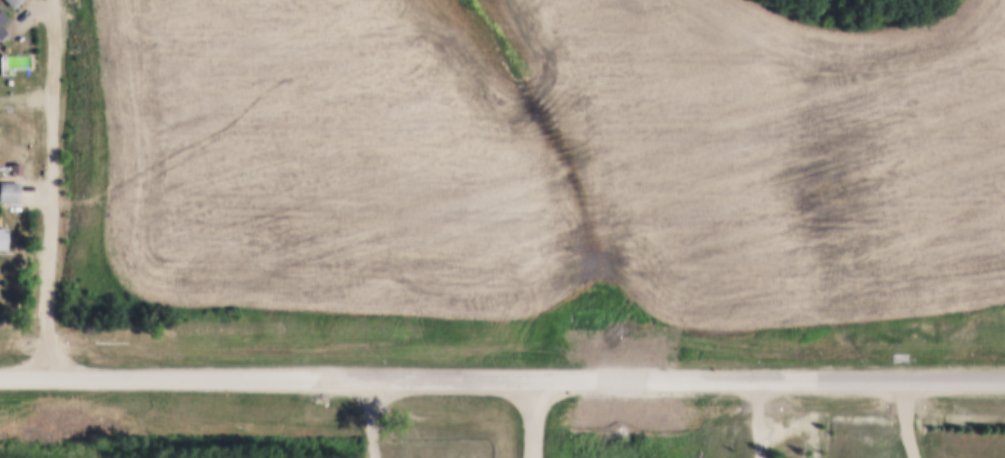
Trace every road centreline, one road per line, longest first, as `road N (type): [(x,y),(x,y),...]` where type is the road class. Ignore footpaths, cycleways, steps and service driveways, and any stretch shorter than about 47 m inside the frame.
road 1 (tertiary): [(1004,378),(0,378)]

